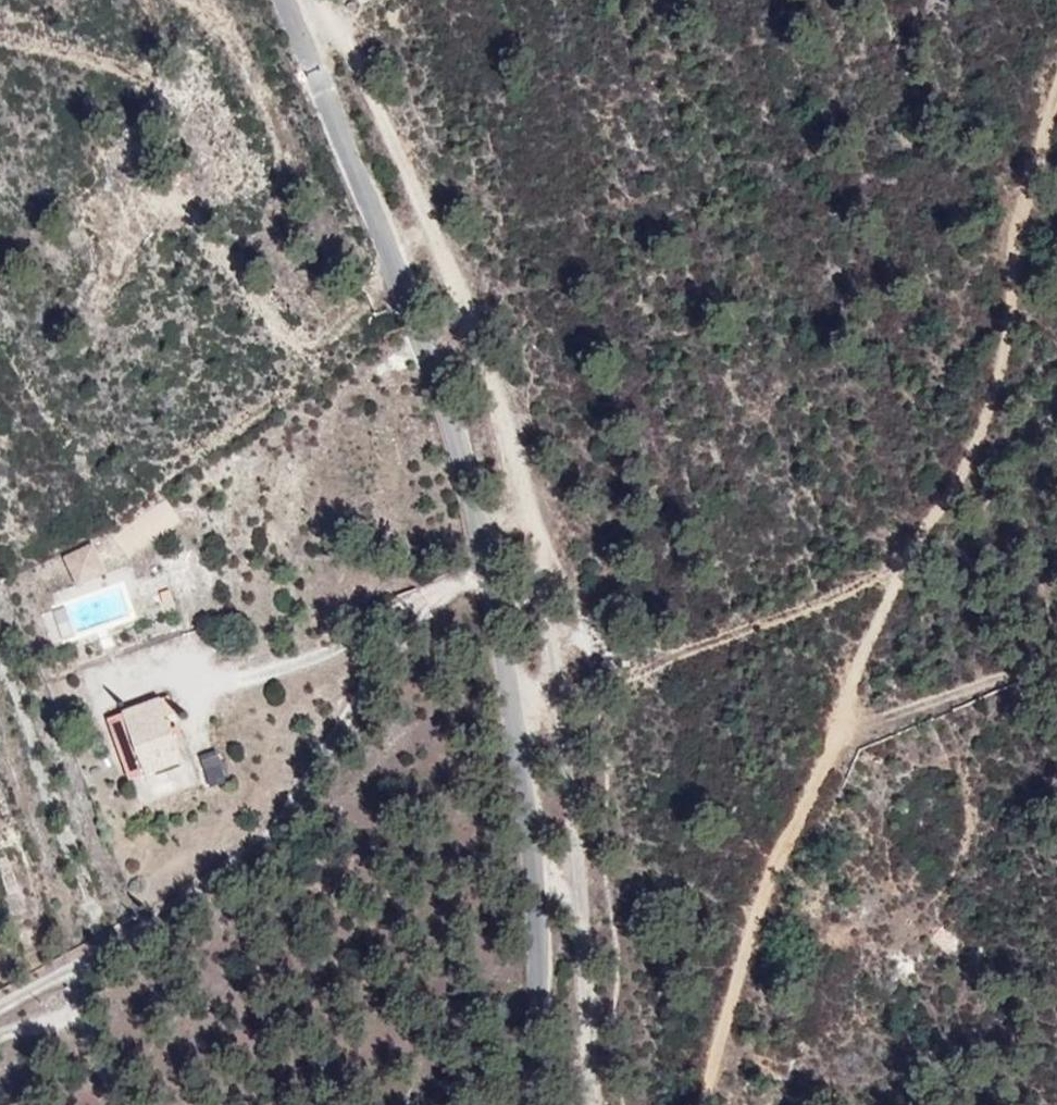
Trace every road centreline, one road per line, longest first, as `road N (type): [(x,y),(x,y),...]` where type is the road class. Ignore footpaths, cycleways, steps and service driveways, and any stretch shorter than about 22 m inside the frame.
road 1 (track): [(613,1104),(589,613),(542,510),(478,306),(338,0)]
road 2 (unclassified): [(283,0),(420,333),(464,474),(529,847),(537,940),(530,1104)]
road 3 (track): [(703,1104),(830,748),(1005,368),(1030,171),(1056,108)]

